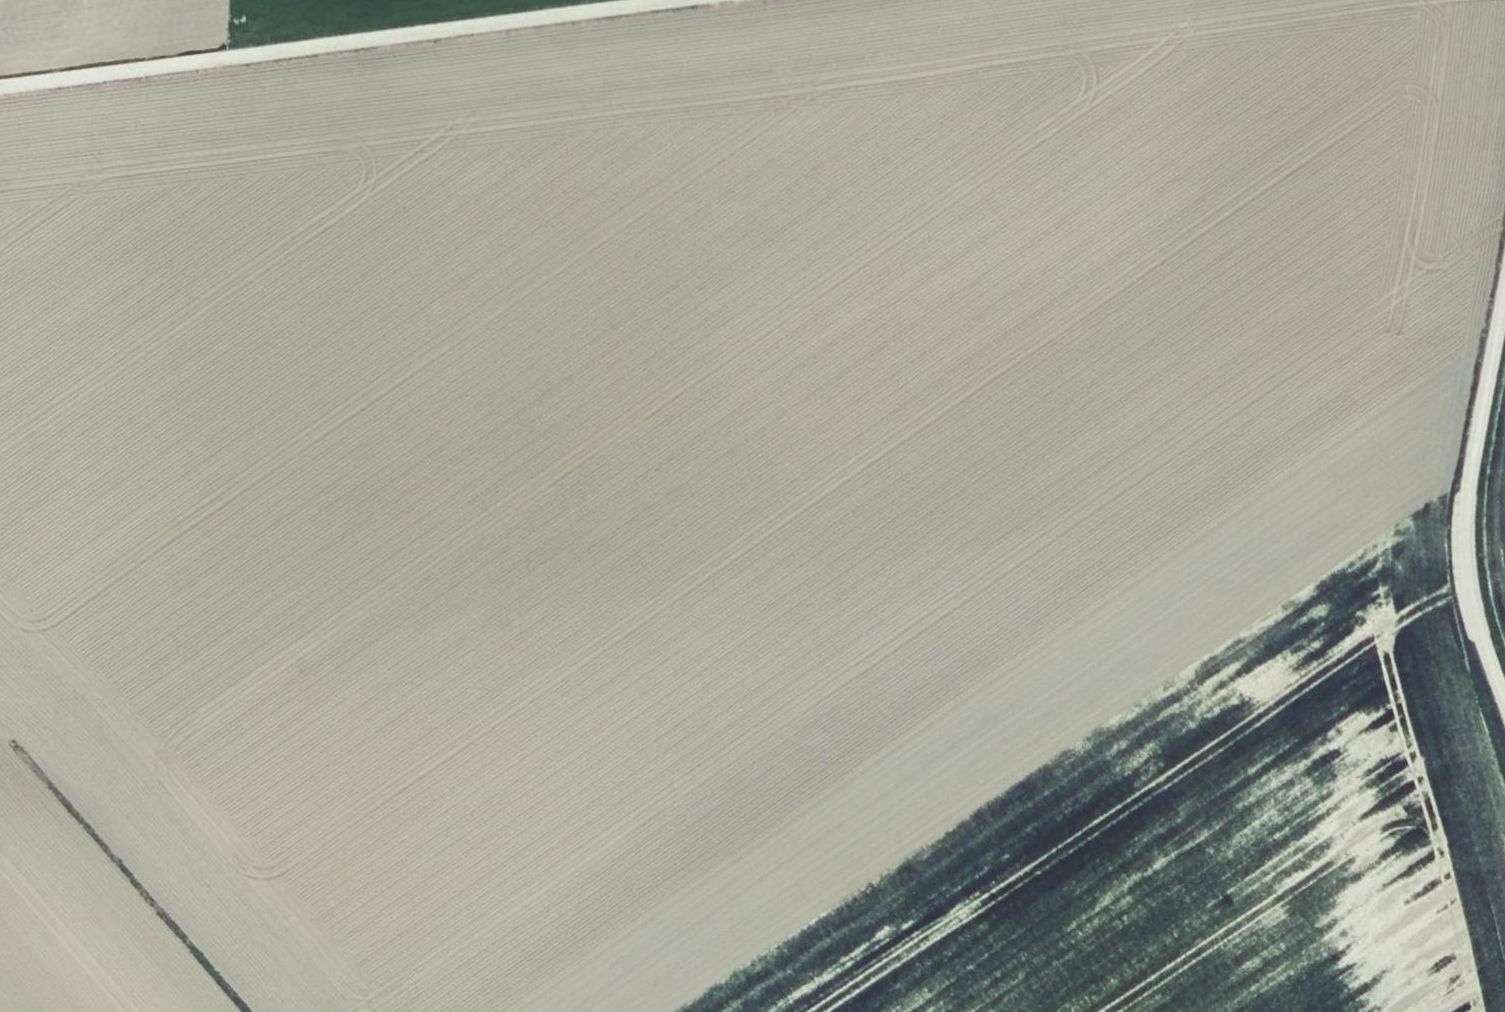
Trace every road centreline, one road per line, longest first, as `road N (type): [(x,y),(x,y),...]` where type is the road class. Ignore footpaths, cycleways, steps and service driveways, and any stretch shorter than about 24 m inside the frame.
road 1 (unclassified): [(0,82),(666,0)]
road 2 (unclassified): [(1504,282),(1460,532),(1462,573),(1504,687)]

